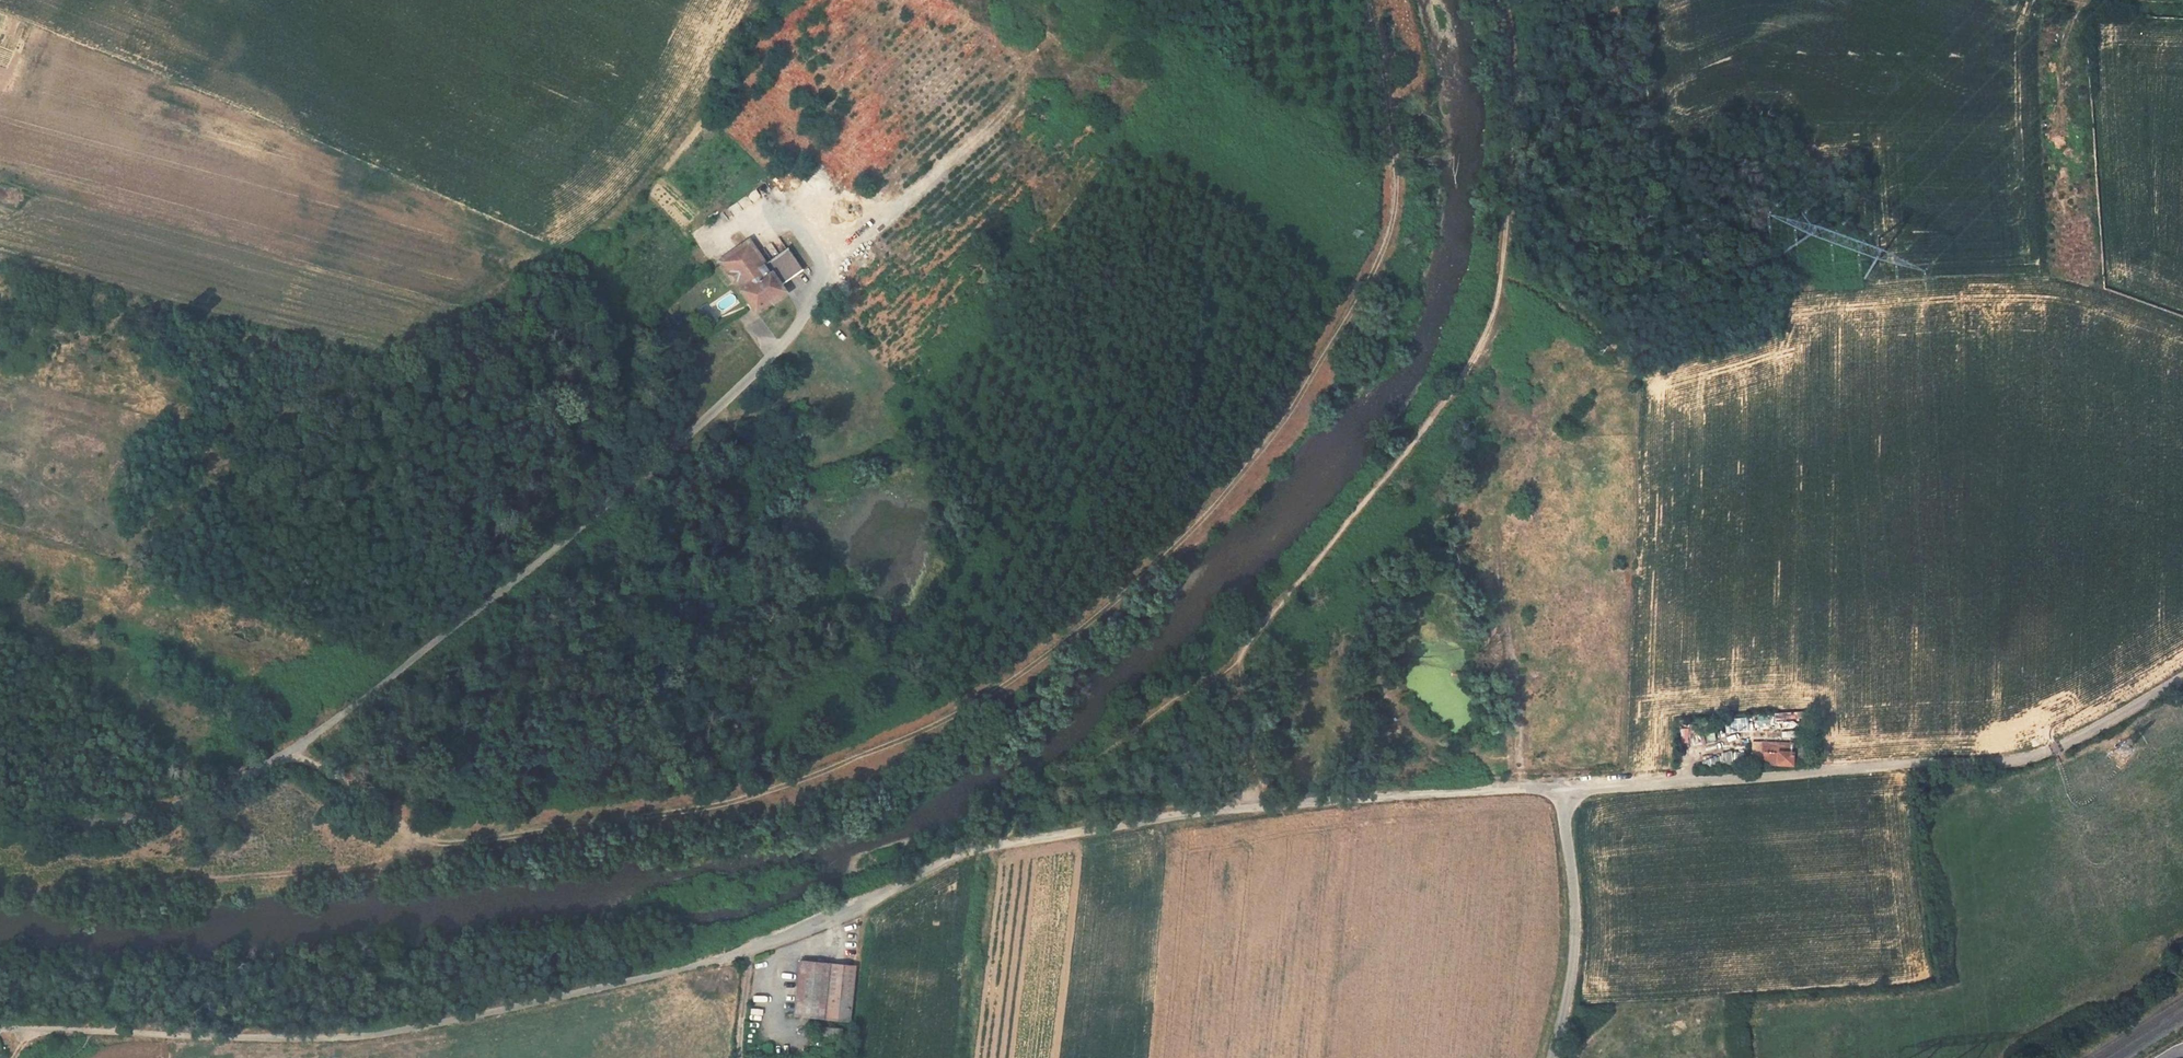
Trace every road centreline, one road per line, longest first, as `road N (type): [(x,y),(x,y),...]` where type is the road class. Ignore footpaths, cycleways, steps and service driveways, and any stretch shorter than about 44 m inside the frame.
road 1 (unclassified): [(4,1027),(328,1040),(526,1008),(797,937),(916,875),(1000,845),(1355,797),(1562,789)]
road 2 (unclassified): [(1562,789),(2042,755),(2182,682)]
road 3 (unclassified): [(1555,1057),(1576,942),(1562,789)]

